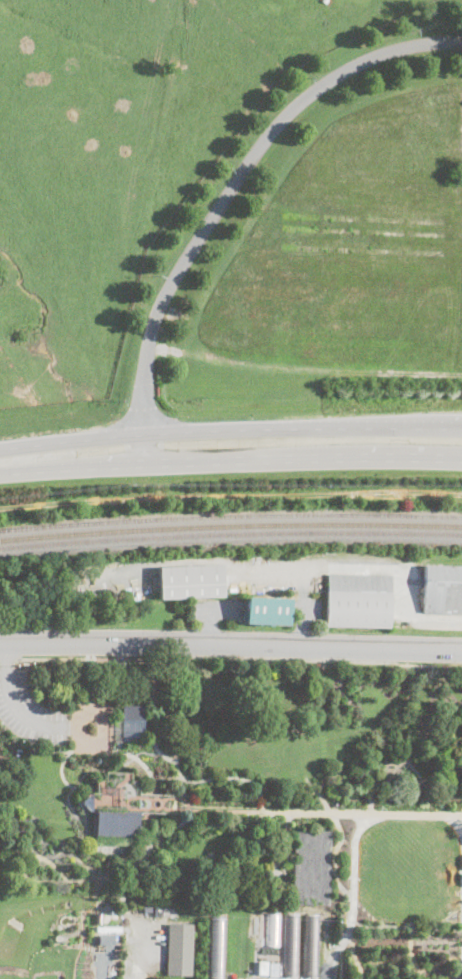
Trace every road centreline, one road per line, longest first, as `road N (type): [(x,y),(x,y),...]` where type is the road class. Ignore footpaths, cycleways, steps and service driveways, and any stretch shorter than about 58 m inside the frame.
road 1 (primary): [(461,430),(211,432),(0,453)]
road 2 (primary): [(0,477),(194,463),(461,460)]
road 3 (tertiary): [(461,649),(0,643)]

